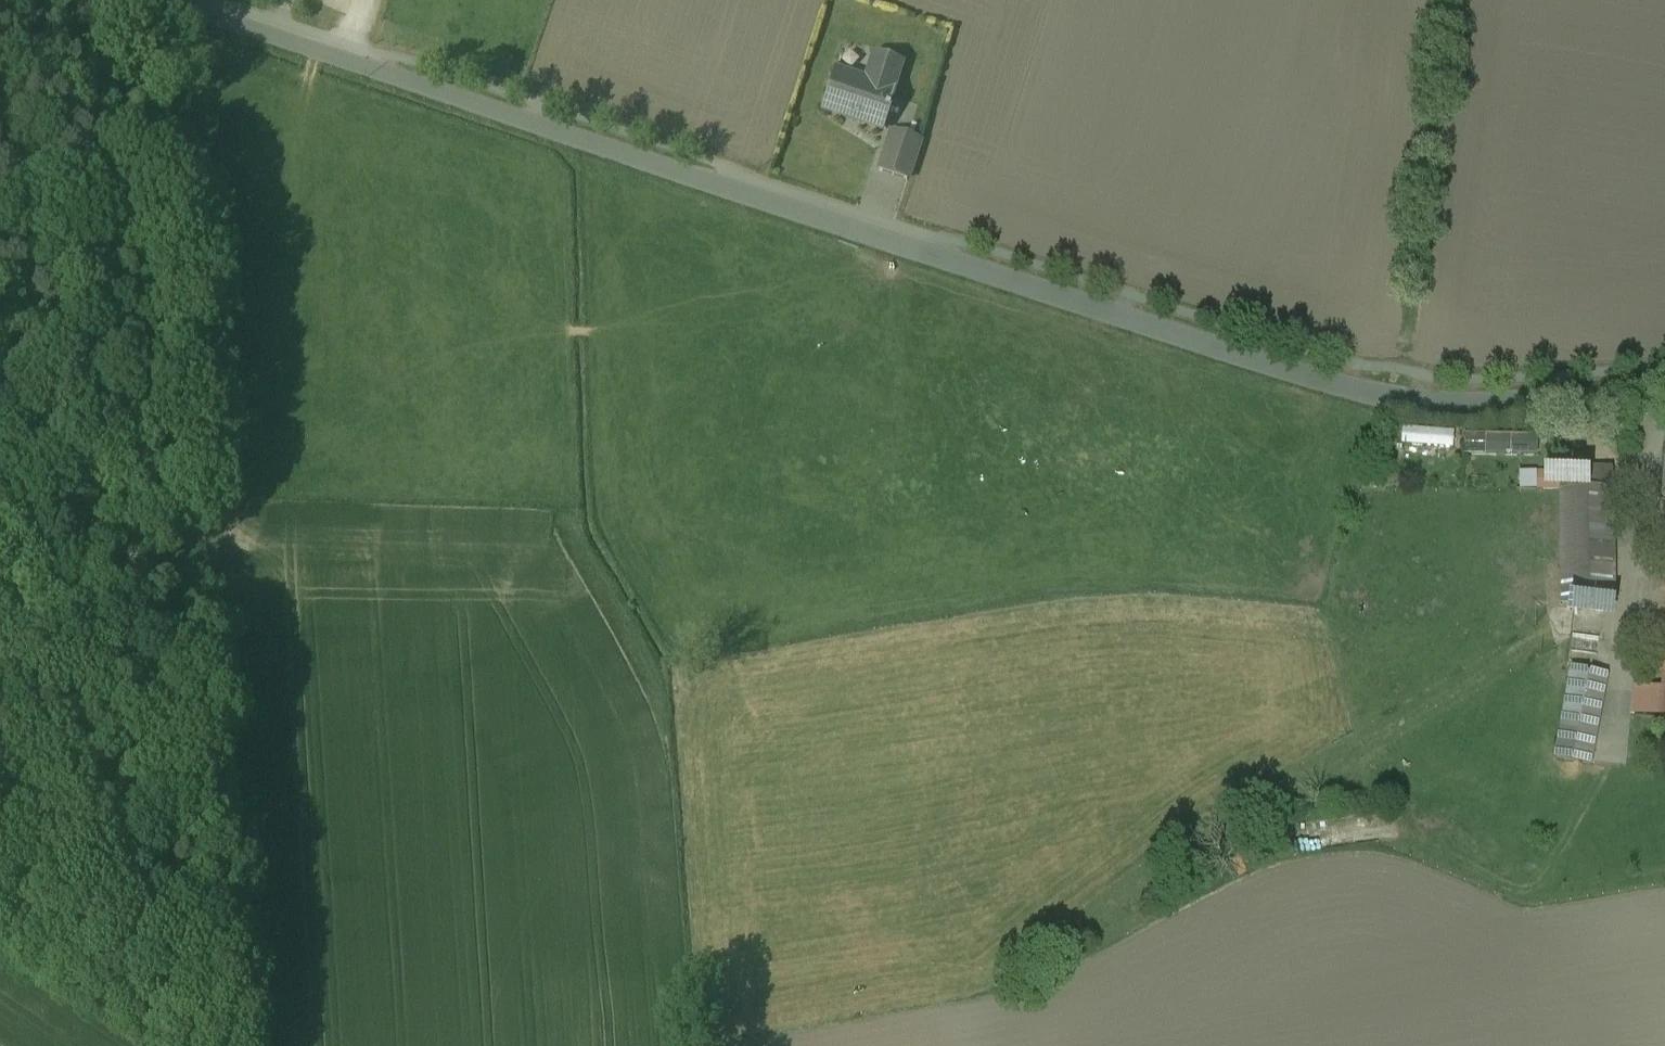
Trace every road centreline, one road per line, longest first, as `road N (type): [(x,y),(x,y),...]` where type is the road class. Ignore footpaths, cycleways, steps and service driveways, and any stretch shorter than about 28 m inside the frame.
road 1 (unclassified): [(167,0),(1341,390),(1412,405),(1504,407),(1664,391)]

